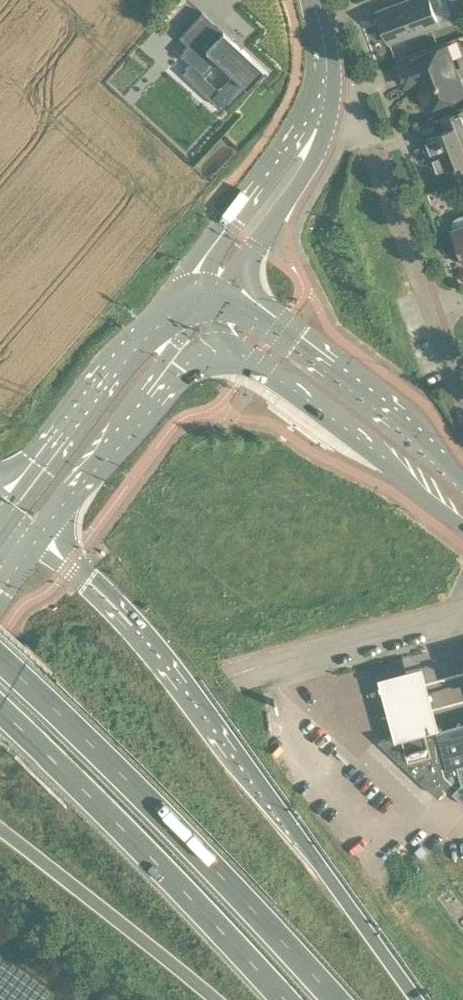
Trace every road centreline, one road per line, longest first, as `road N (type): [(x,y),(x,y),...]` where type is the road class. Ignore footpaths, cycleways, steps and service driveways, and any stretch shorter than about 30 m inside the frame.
road 1 (trunk): [(416,999),(185,679),(116,598),(42,533)]
road 2 (trunk): [(332,999),(171,826),(0,660)]
road 3 (trunk): [(0,712),(144,849),(283,999)]
road 4 (secondary): [(209,352),(255,360),(462,526)]
road 5 (secondary): [(462,485),(388,412),(279,329),(220,303)]
road 6 (secondary): [(193,305),(142,340),(6,509)]
road 7 (trunk): [(0,830),(215,999)]
road 8 (residential): [(329,74),(358,113),(433,317)]
road 9 (secondary): [(42,533),(149,392),(175,367),(209,352)]
road 10 (tertiary): [(319,115),(227,225),(198,274),(193,305)]
road 11 (tertiary): [(220,303),(310,162),(319,115)]

